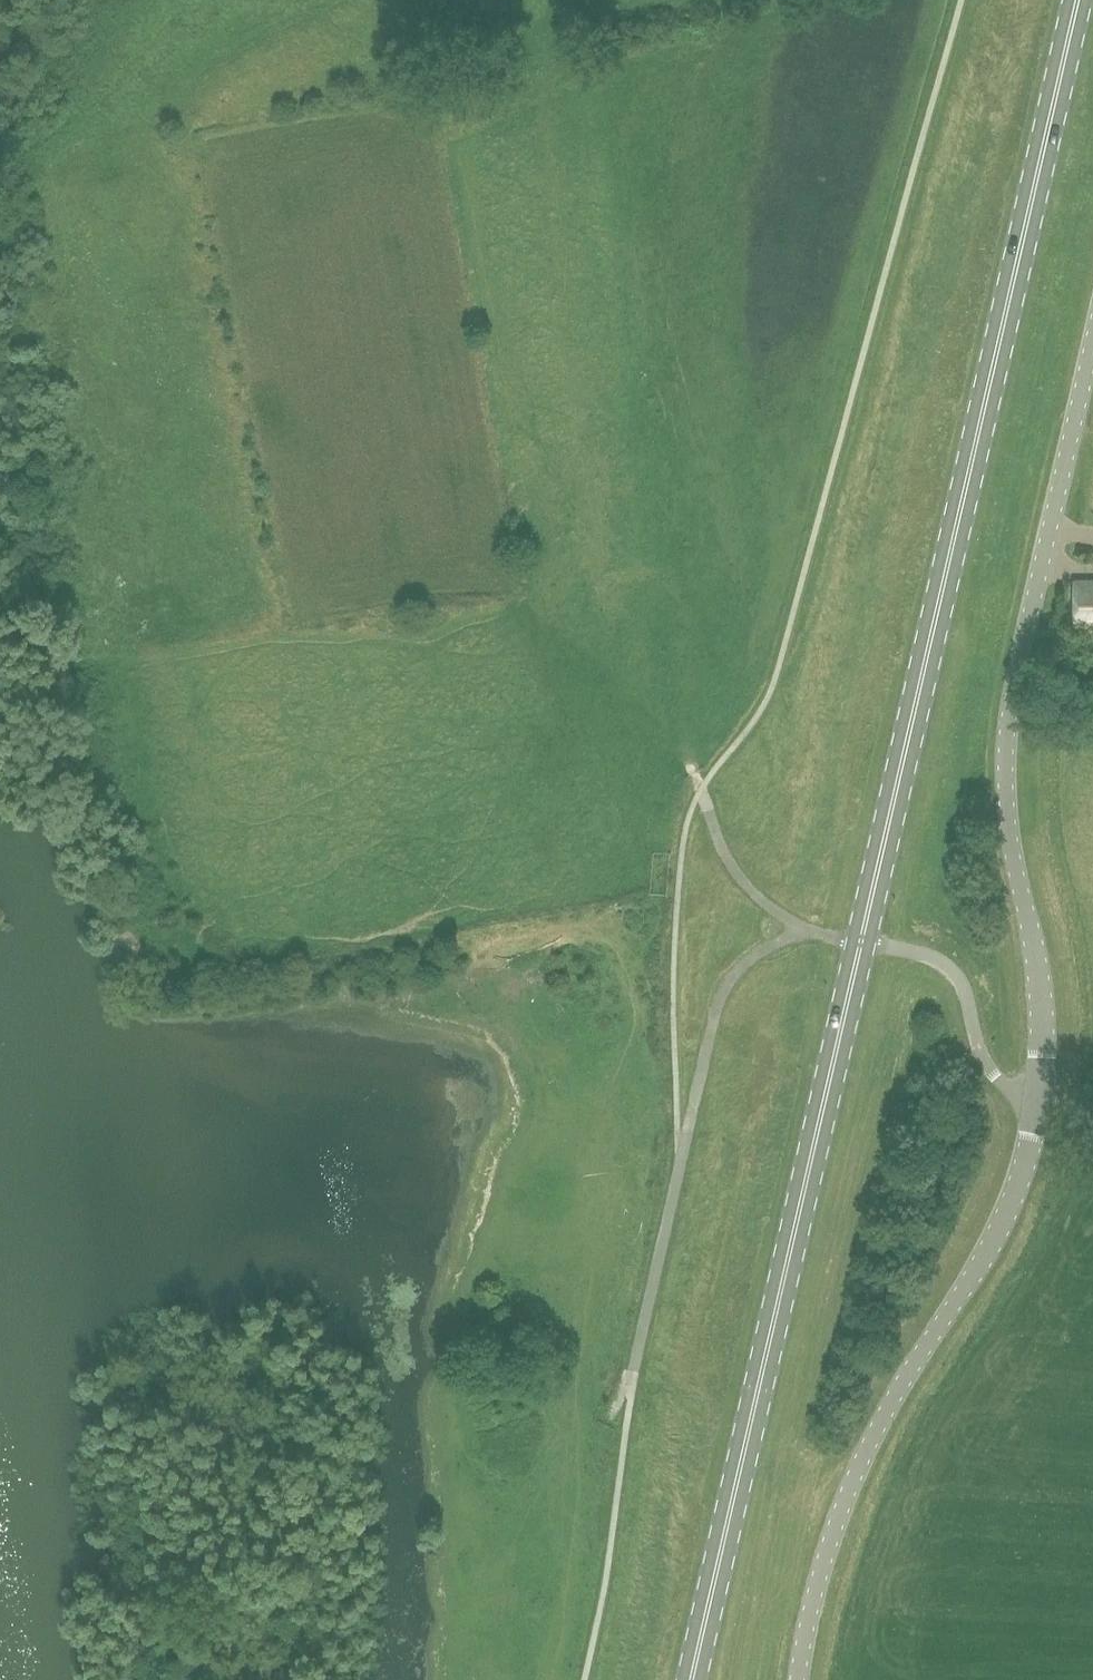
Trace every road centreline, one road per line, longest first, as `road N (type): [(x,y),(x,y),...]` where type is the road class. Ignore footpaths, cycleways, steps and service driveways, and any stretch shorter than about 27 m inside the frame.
road 1 (primary): [(855,939),(934,570),(1074,0)]
road 2 (unclassified): [(1038,1109),(1044,998),(1010,843),(1007,756),(1016,675),(1092,340)]
road 3 (primary): [(693,1679),(855,939)]
road 4 (unclassified): [(801,1679),(820,1563),(1019,1179),(1038,1109)]
road 5 (unclassified): [(1038,1109),(997,1081),(947,962),(855,939)]

